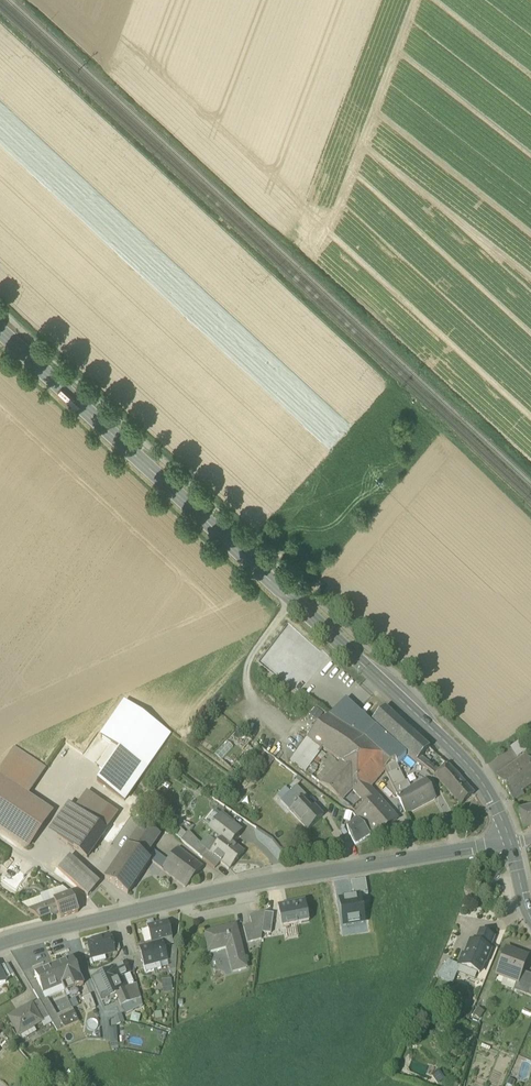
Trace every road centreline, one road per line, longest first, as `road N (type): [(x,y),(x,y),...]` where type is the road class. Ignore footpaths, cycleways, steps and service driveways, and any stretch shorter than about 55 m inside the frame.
road 1 (secondary): [(0,330),(472,766),(510,844)]
road 2 (tertiary): [(0,945),(198,895),(510,844)]
road 3 (track): [(0,842),(76,893),(89,921)]

